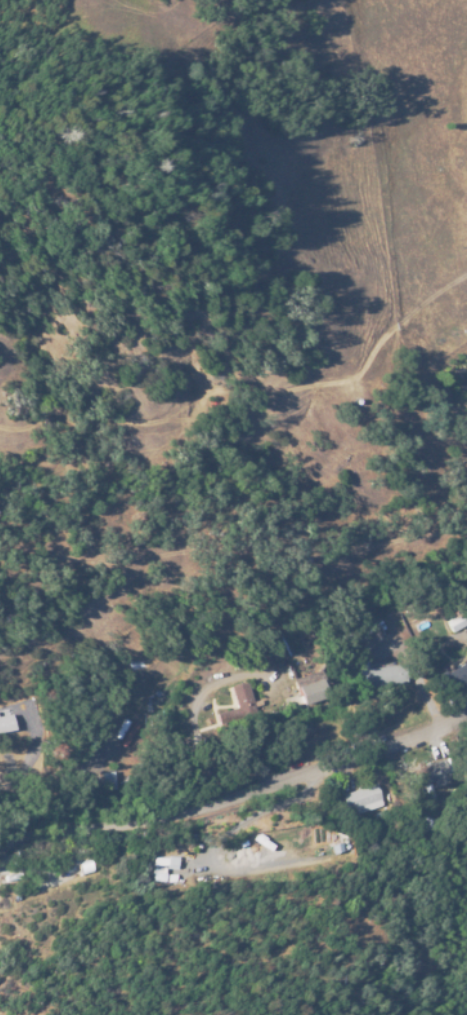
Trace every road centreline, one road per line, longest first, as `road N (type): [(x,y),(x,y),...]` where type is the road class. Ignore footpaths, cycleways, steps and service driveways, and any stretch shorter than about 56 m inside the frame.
road 1 (residential): [(466,720),(423,745),(209,811),(0,852)]
road 2 (residential): [(423,745),(441,793),(420,832),(266,884)]

